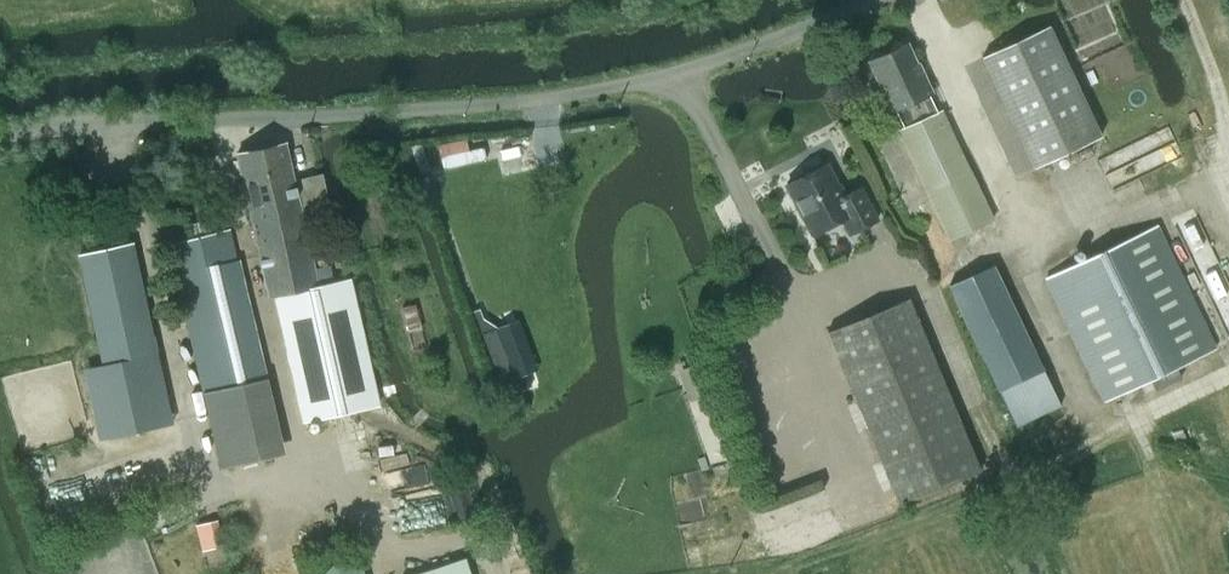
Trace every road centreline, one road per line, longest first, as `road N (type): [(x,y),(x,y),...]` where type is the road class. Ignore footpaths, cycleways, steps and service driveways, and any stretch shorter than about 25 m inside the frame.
road 1 (unclassified): [(0,136),(574,101),(690,81),(877,0)]
road 2 (track): [(1191,573),(1142,442),(1102,421),(916,0)]
road 3 (track): [(500,573),(486,538),(302,459),(222,121)]

